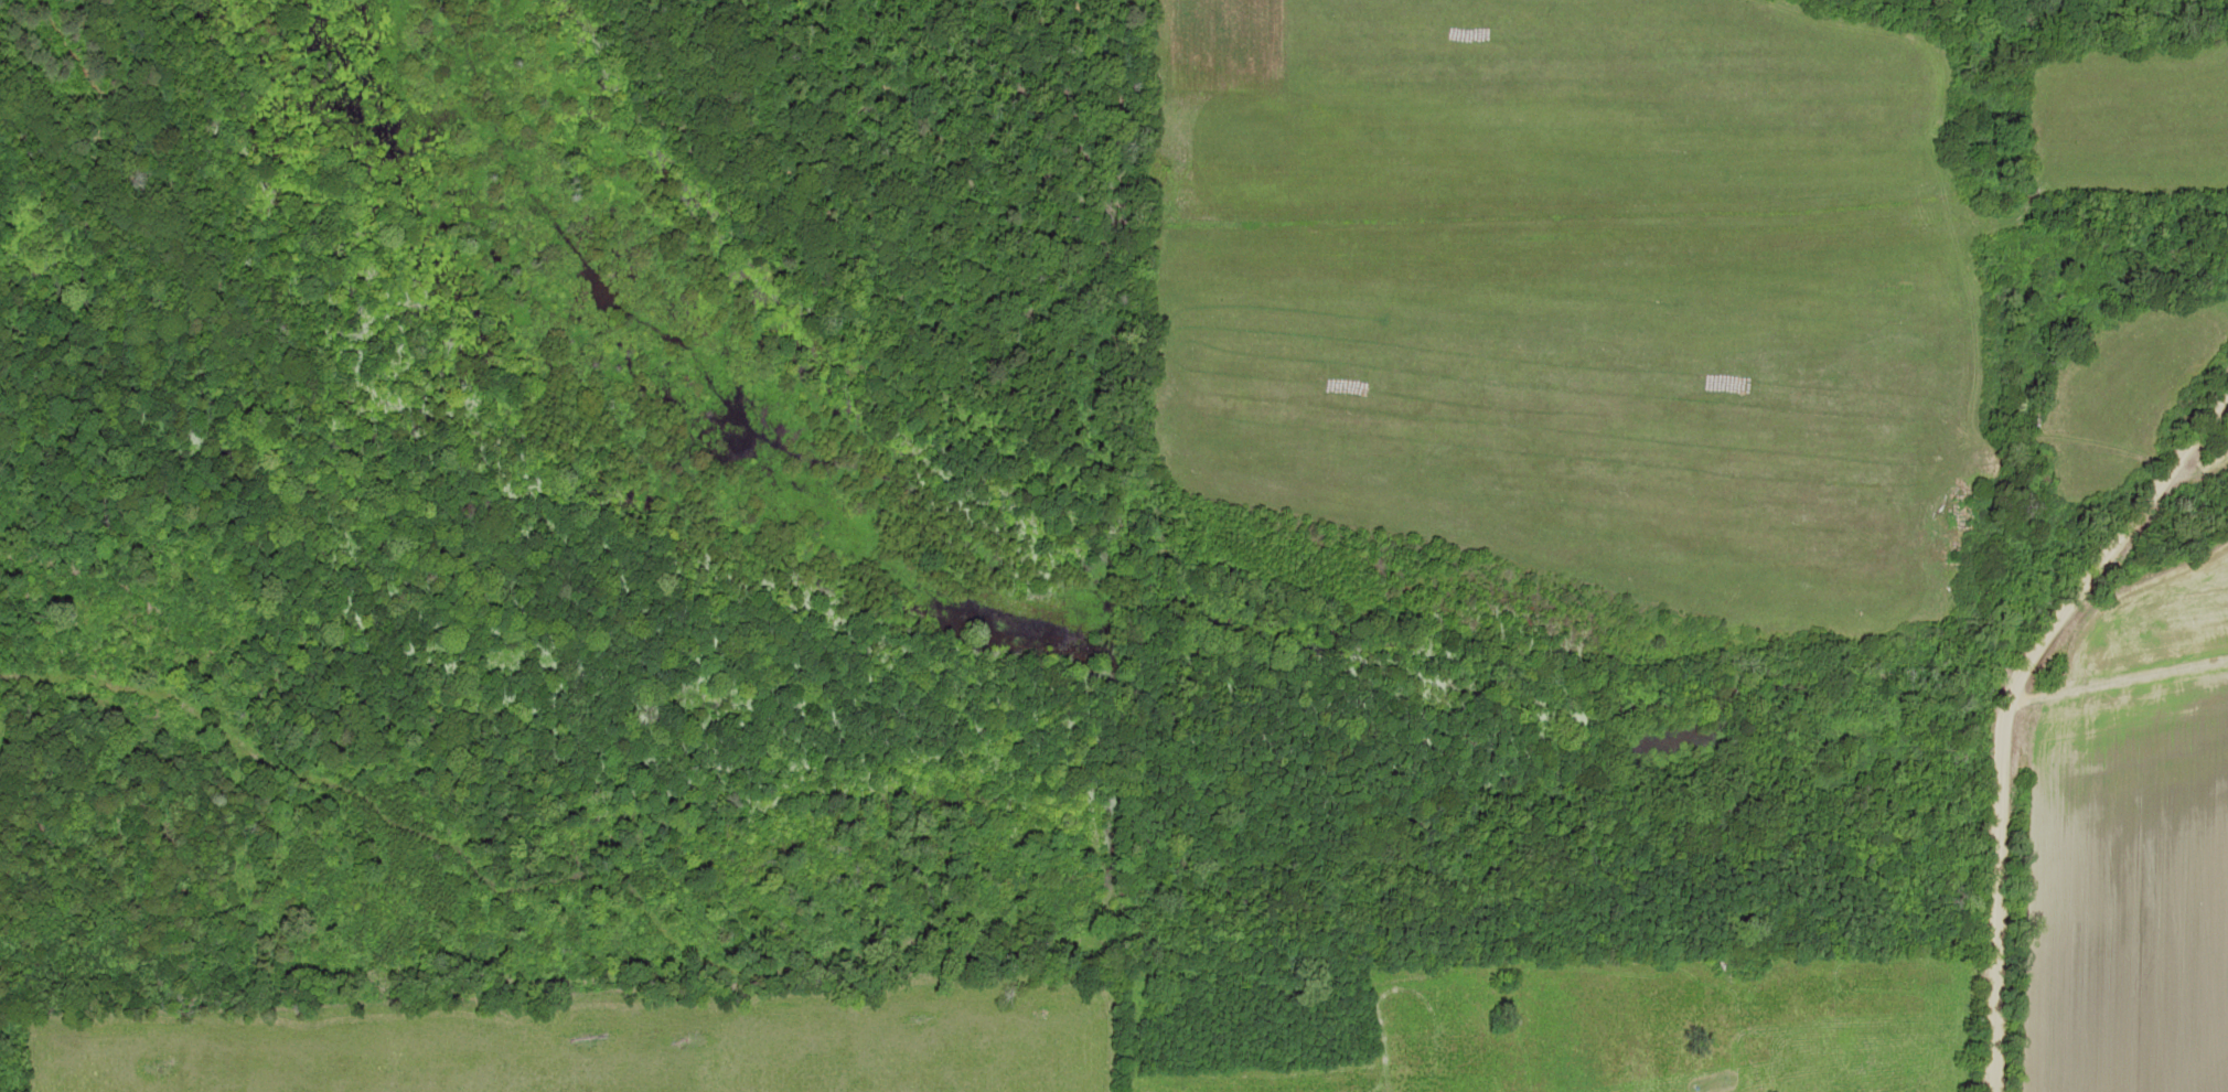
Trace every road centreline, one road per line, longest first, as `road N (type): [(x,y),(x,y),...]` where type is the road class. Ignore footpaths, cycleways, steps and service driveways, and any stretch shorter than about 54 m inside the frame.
road 1 (residential): [(1998,1091),(2002,768),(2047,644),(2227,375)]

